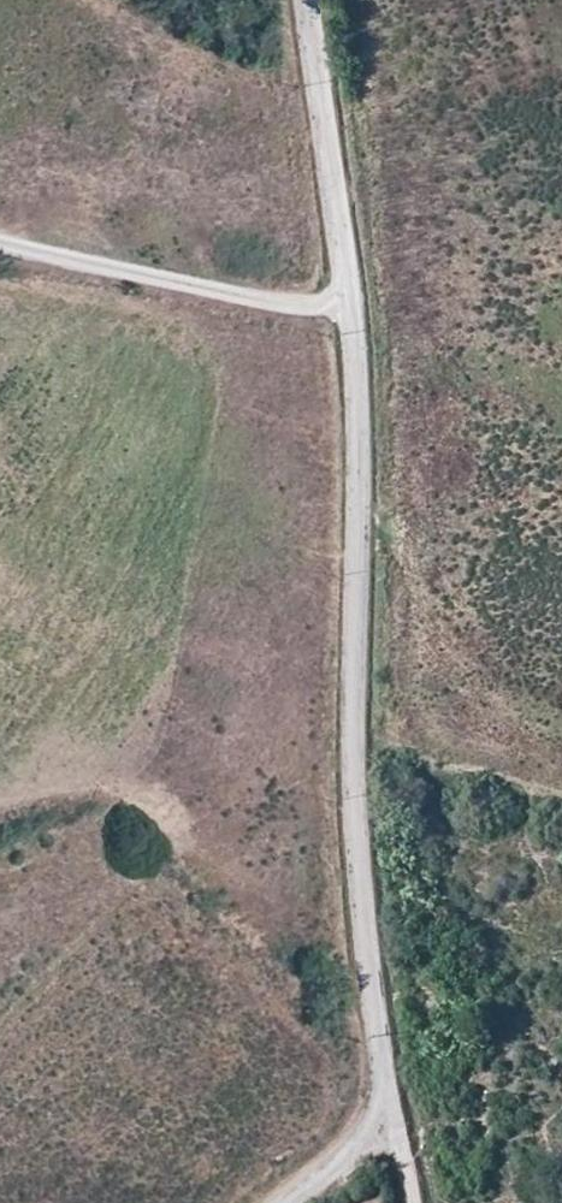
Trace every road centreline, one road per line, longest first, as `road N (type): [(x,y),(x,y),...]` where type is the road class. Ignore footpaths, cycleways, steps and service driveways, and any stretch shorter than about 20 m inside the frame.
road 1 (unclassified): [(307,0),(351,301),(353,731),(359,868),(390,1124)]
road 2 (track): [(0,244),(278,303),(351,301)]
road 3 (unclassified): [(280,1202),(390,1124)]

